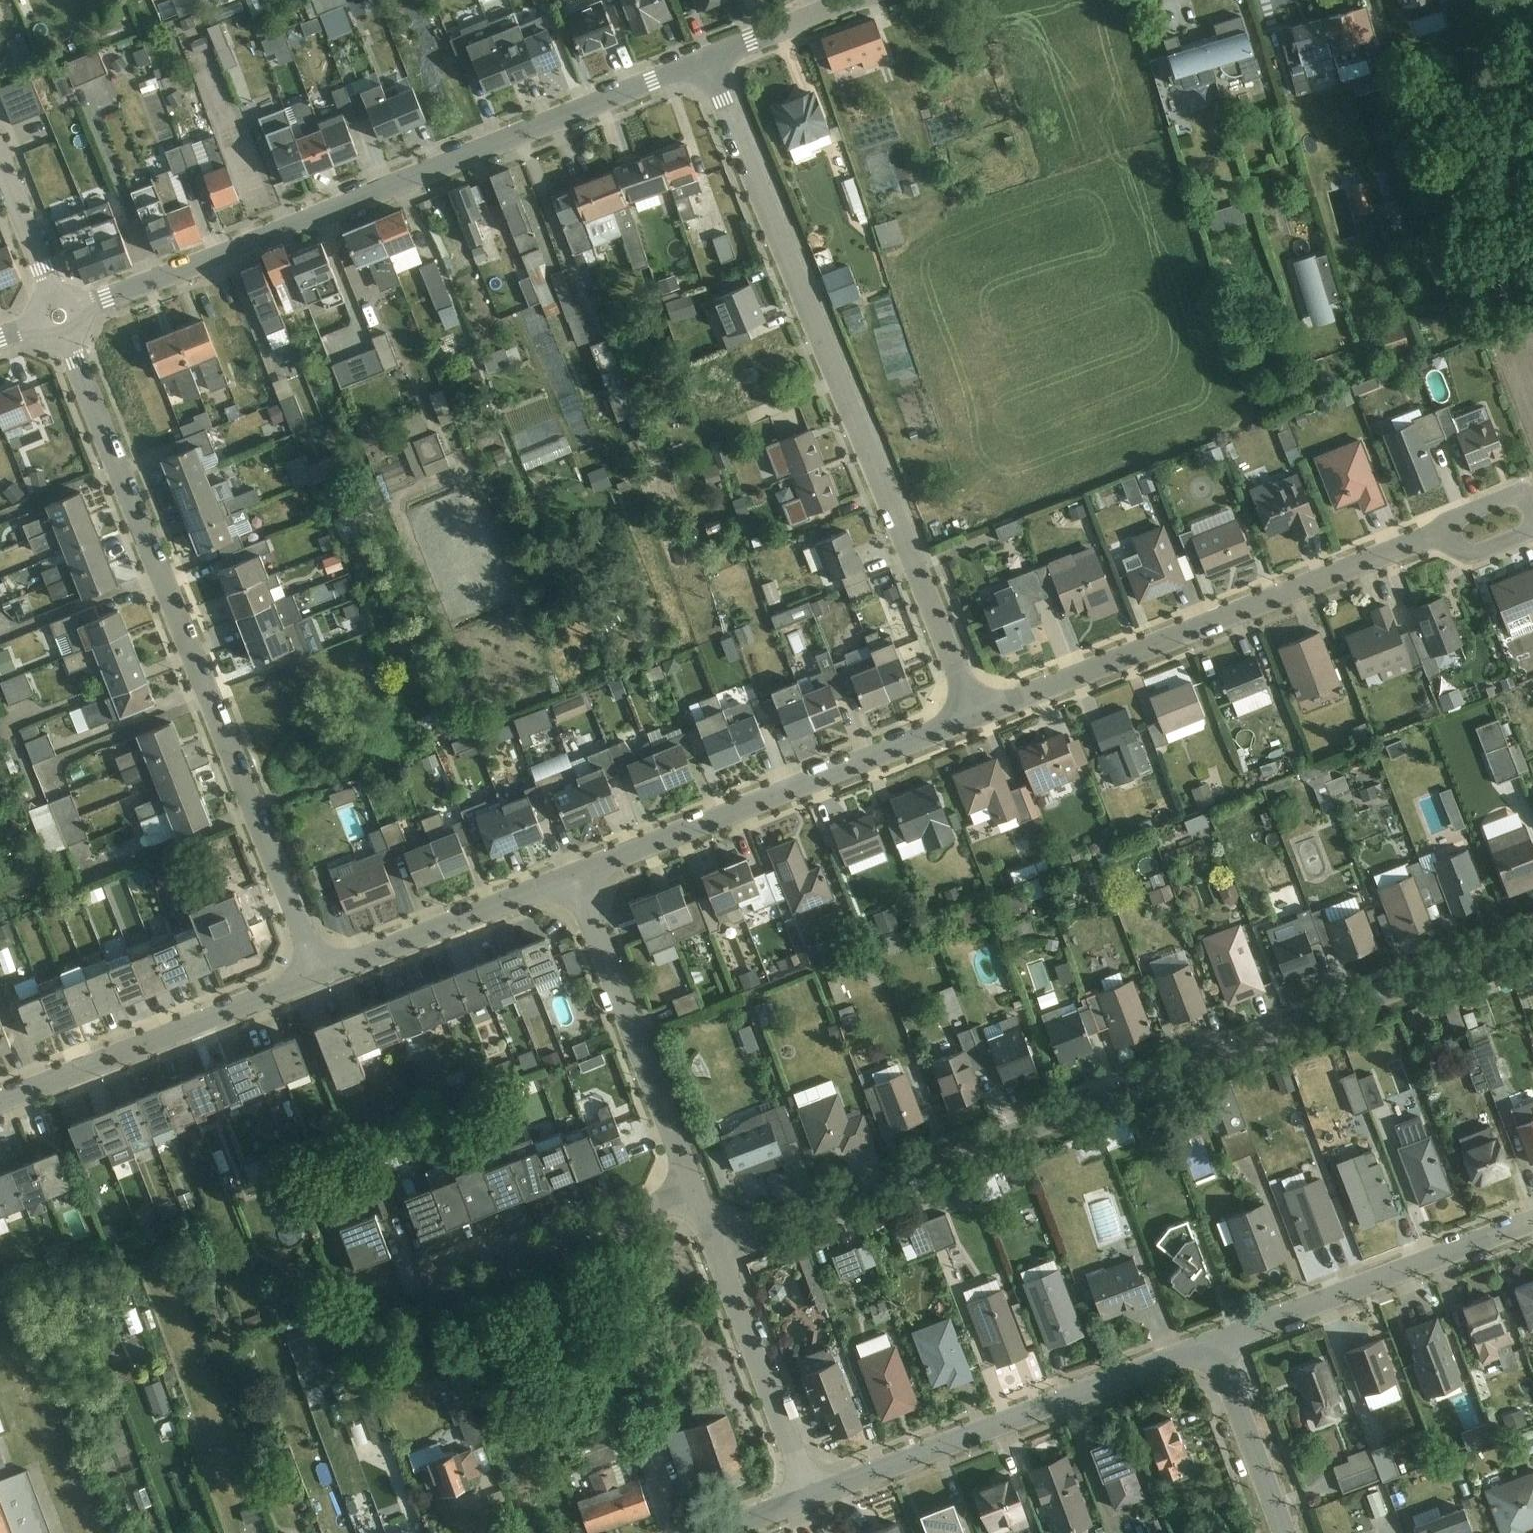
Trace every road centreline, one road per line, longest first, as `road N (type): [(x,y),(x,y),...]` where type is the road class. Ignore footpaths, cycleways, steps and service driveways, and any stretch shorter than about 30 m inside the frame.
road 1 (residential): [(717,1247),(1532,933)]
road 2 (residential): [(320,977),(60,312)]
road 3 (residential): [(980,716),(710,58)]
road 4 (residential): [(710,58),(60,312)]
road 5 (residential): [(980,716),(1438,536)]
road 6 (residential): [(574,876),(980,716)]
road 7 (residential): [(821,1494),(1227,1342)]
road 8 (residential): [(0,1100),(320,977)]
road 9 (residential): [(692,1189),(574,876)]
road 10 (residential): [(1227,1342),(1532,1226)]
road 11 (residential): [(320,977),(574,876)]
road 12 (residential): [(692,1189),(437,1277)]
road 13 (residential): [(821,1494),(717,1247)]
road 14 (residential): [(1292,1532),(1227,1342)]
road 15 (residential): [(60,312),(0,155)]
road 16 (residential): [(857,0),(710,58)]
road 17 (residential): [(1532,521),(1521,494),(1452,519),(1438,536)]

